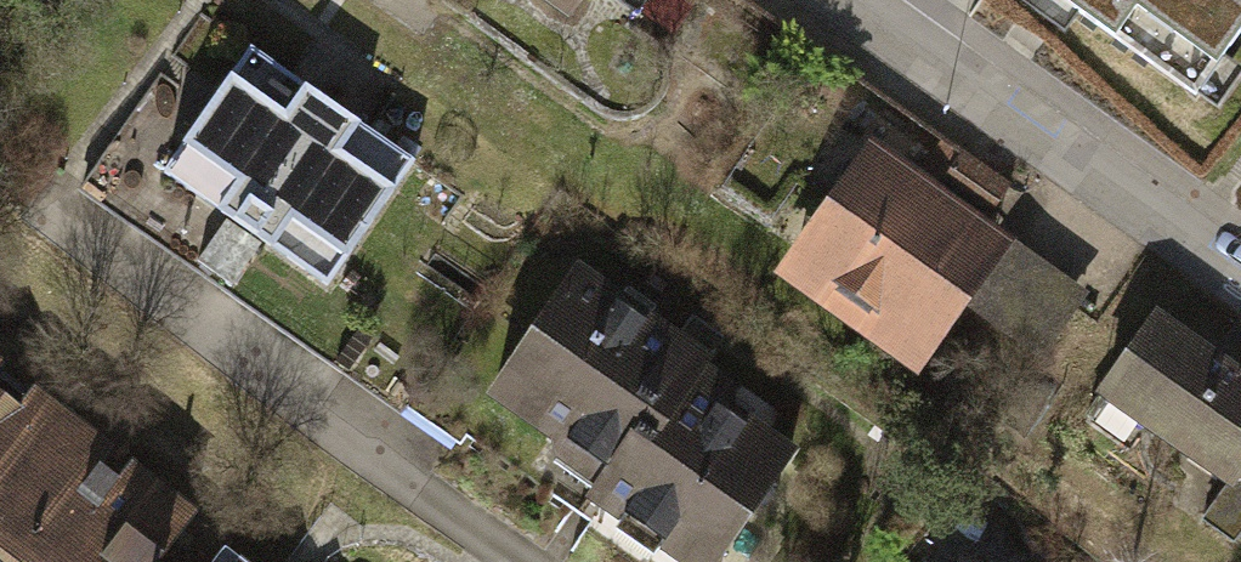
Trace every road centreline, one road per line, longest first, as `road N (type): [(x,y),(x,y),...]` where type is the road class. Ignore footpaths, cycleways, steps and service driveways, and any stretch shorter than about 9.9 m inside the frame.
road 1 (residential): [(515,561),(43,212)]
road 2 (residential): [(1240,264),(866,0)]

